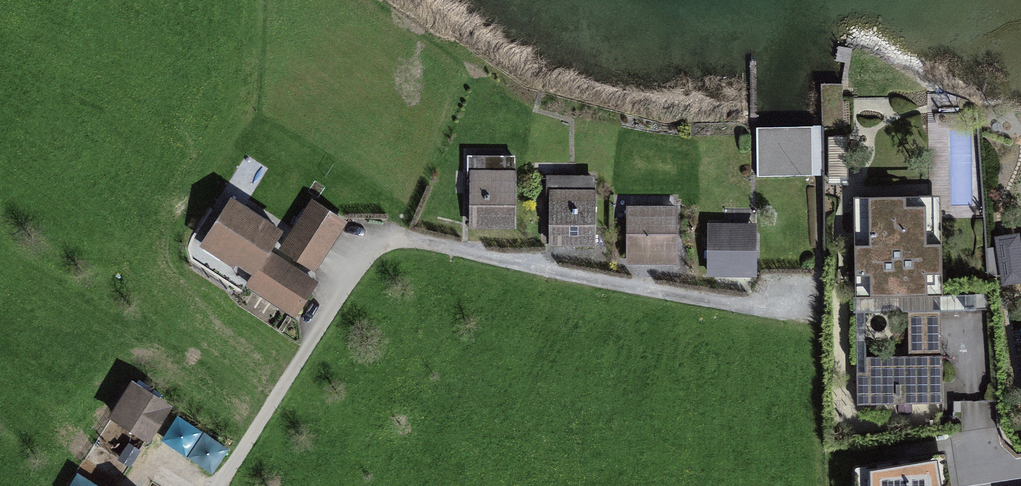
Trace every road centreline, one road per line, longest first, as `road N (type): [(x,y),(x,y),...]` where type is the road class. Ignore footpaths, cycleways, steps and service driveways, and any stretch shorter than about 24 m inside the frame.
road 1 (residential): [(223,485),(367,254),(409,242),(614,290),(804,309)]
road 2 (residential): [(1020,474),(975,436),(967,272)]

